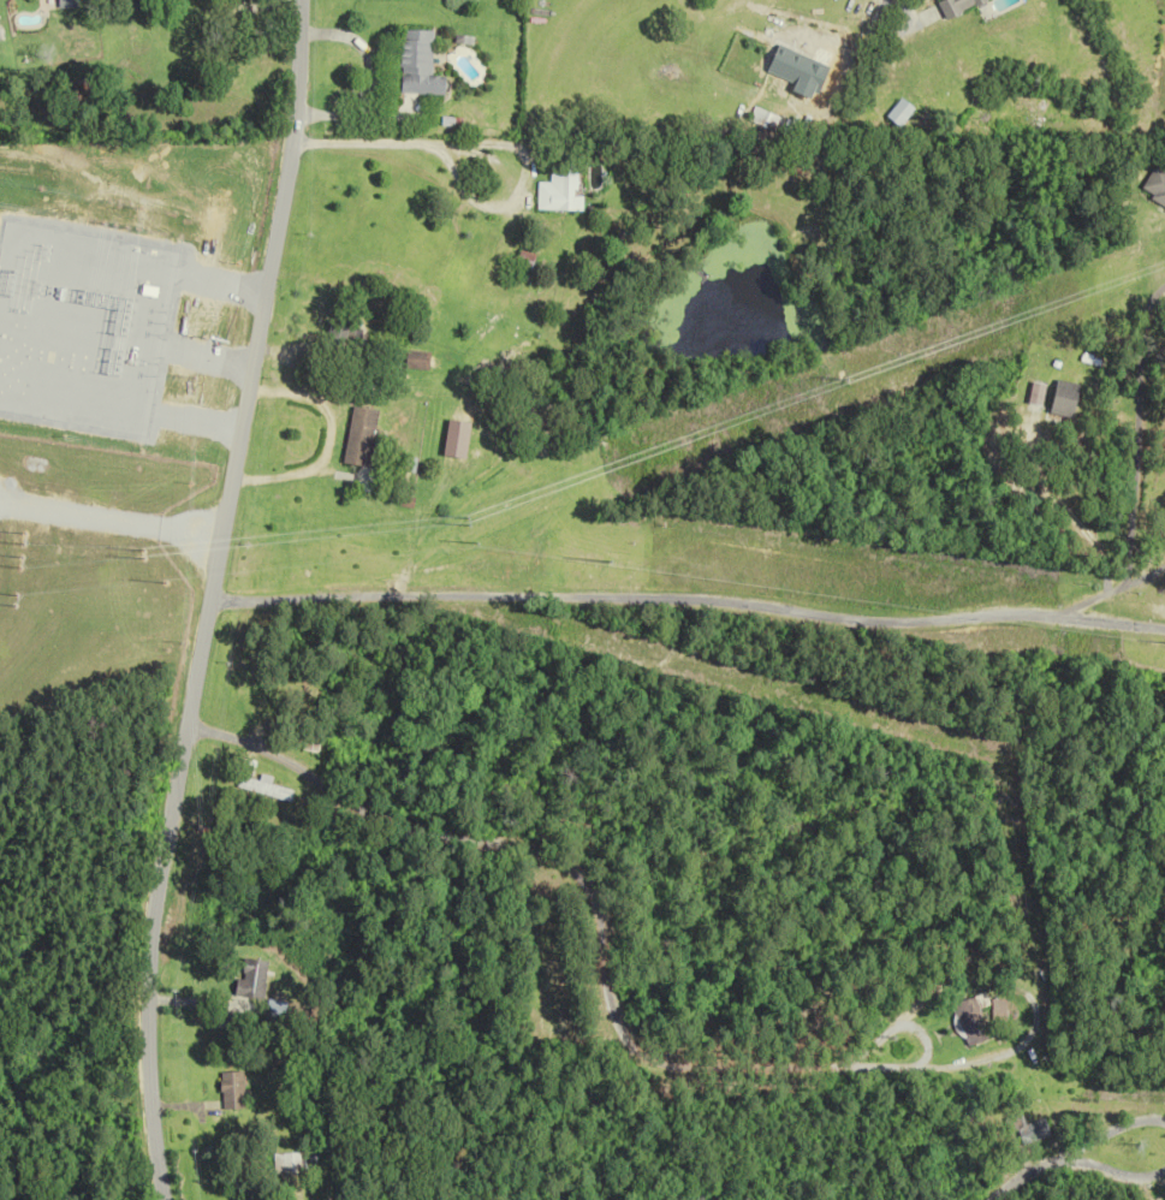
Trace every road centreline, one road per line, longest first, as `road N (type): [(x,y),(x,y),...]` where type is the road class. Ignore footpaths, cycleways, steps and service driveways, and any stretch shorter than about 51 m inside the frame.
road 1 (tertiary): [(164,1199),(148,1062),(153,914),(287,143),(296,0)]
road 2 (residential): [(208,599),(689,601),(873,622),(1032,618),(1164,630)]
road 3 (residential): [(186,727),(279,755),(391,821),(516,848),(564,867),(588,891),(614,1018),(649,1059),(851,1063)]
road 4 (residential): [(1164,1125),(1117,1128),(1064,1159),(1134,1175),(1164,1165)]
road 5 (residential): [(869,1047),(851,1063),(922,1061),(920,1039),(903,1028),(869,1047)]

